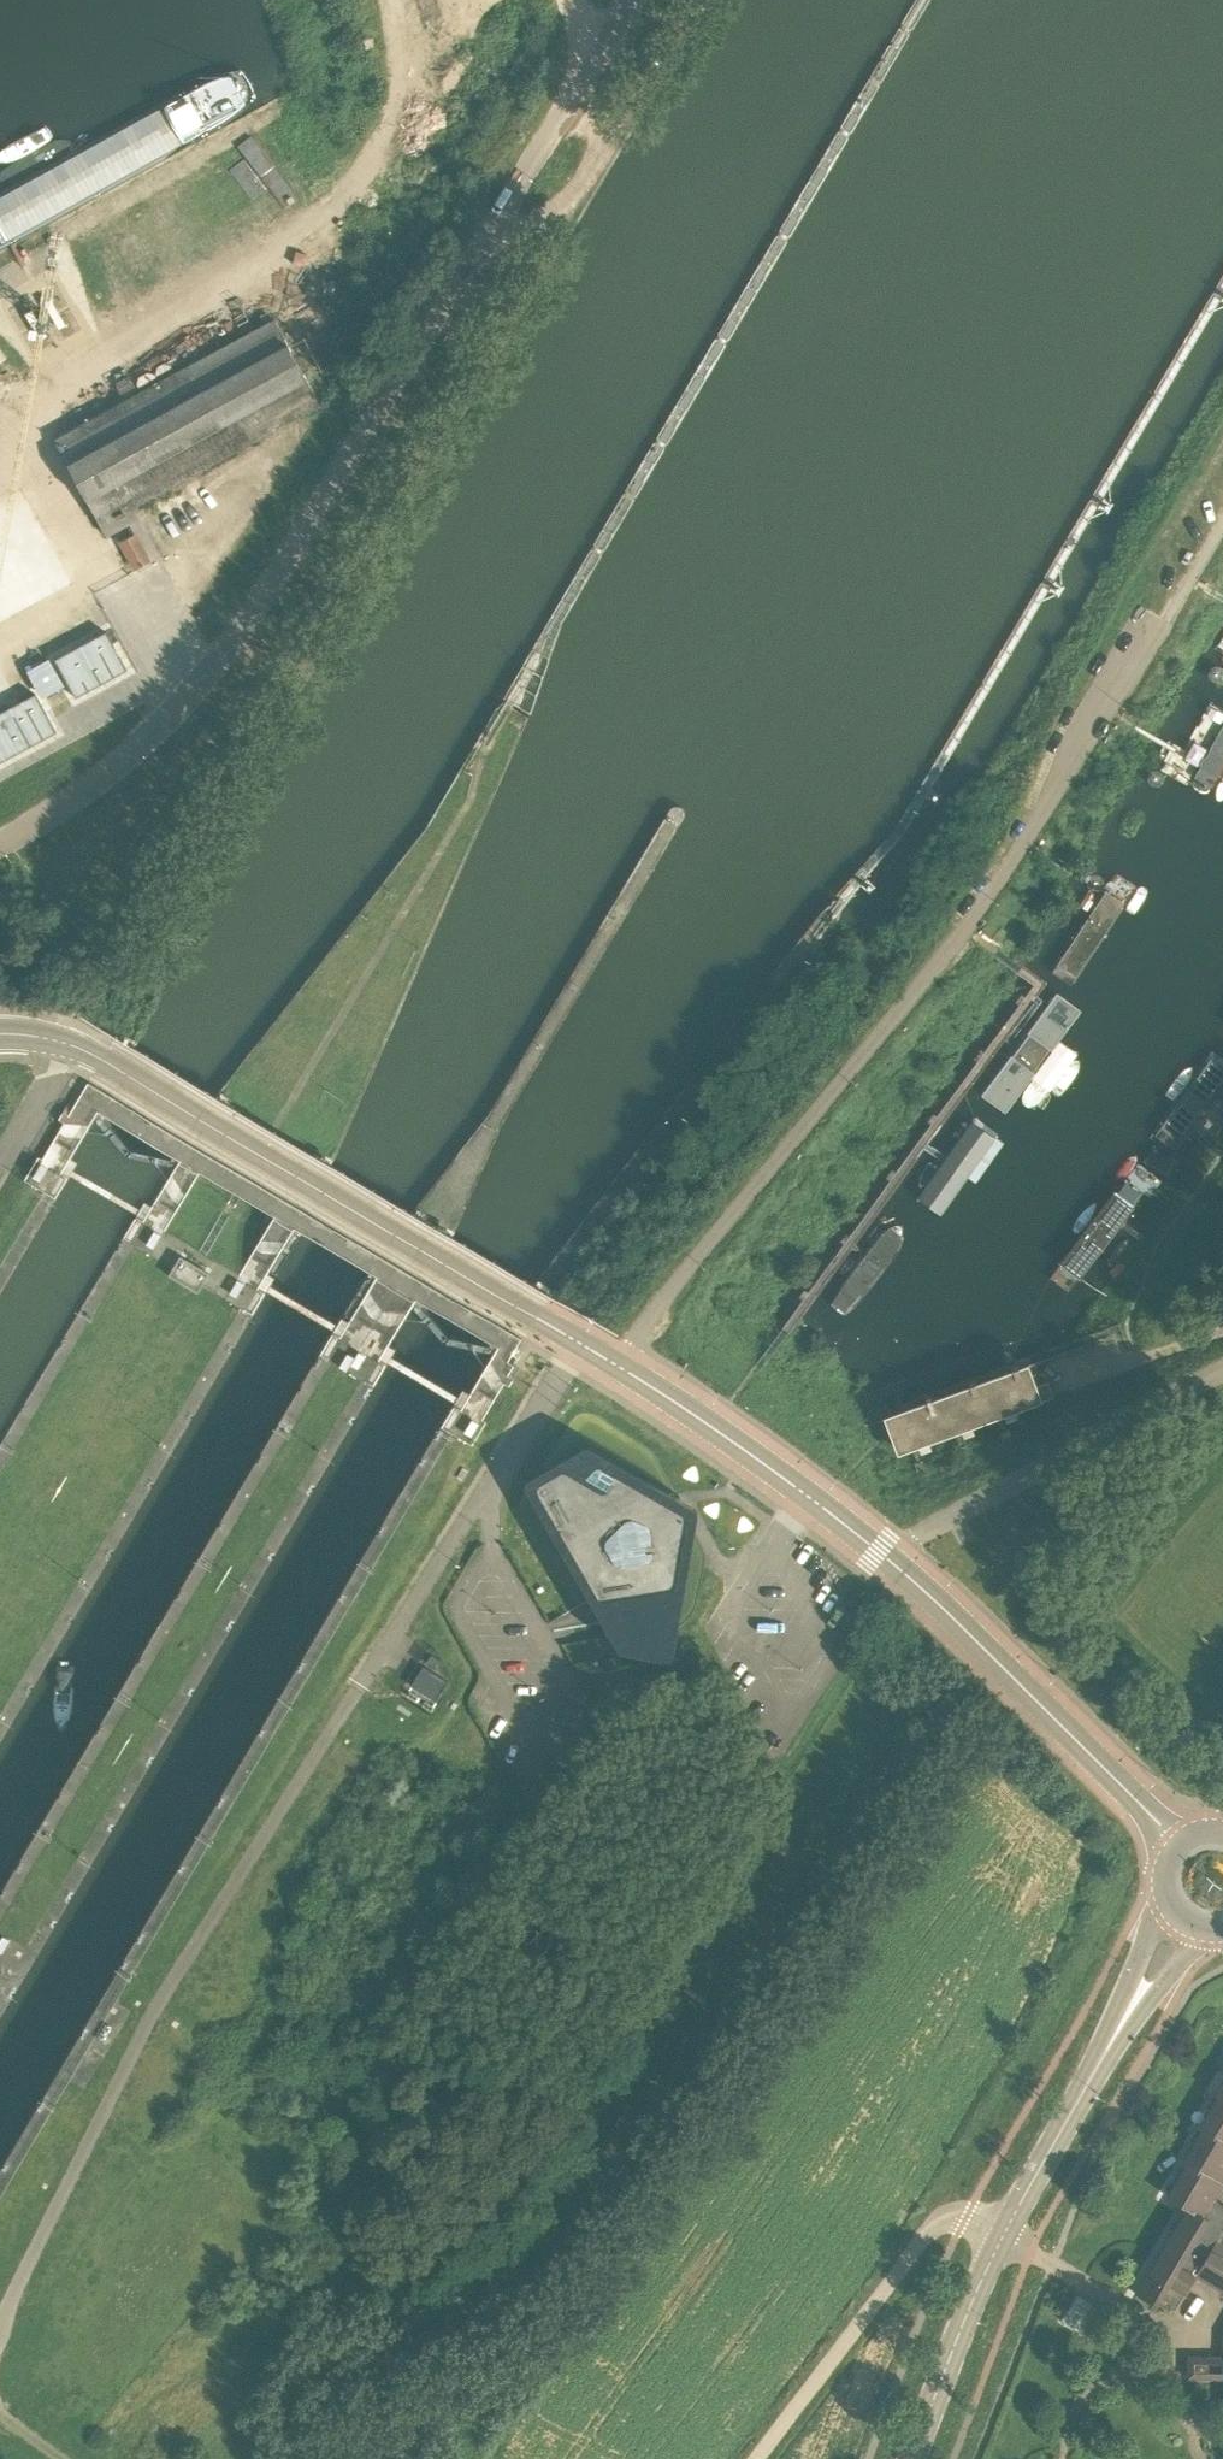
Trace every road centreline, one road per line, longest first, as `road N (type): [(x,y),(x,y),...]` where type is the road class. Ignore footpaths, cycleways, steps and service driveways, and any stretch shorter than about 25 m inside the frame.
road 1 (unclassified): [(0,845),(140,748),(190,698),(593,58)]
road 2 (unclassified): [(618,1365),(976,912),(1158,619)]
road 3 (tertiary): [(1179,1845),(880,1552),(618,1365)]
road 4 (tertiary): [(581,1344),(122,1074)]
road 5 (unclassified): [(753,2458),(940,2218),(1002,2239)]
road 6 (tertiary): [(1002,2239),(1188,1926)]
road 7 (tertiary): [(916,2458),(1002,2239)]
road 8 (tertiary): [(0,1034),(49,1039),(122,1074)]

